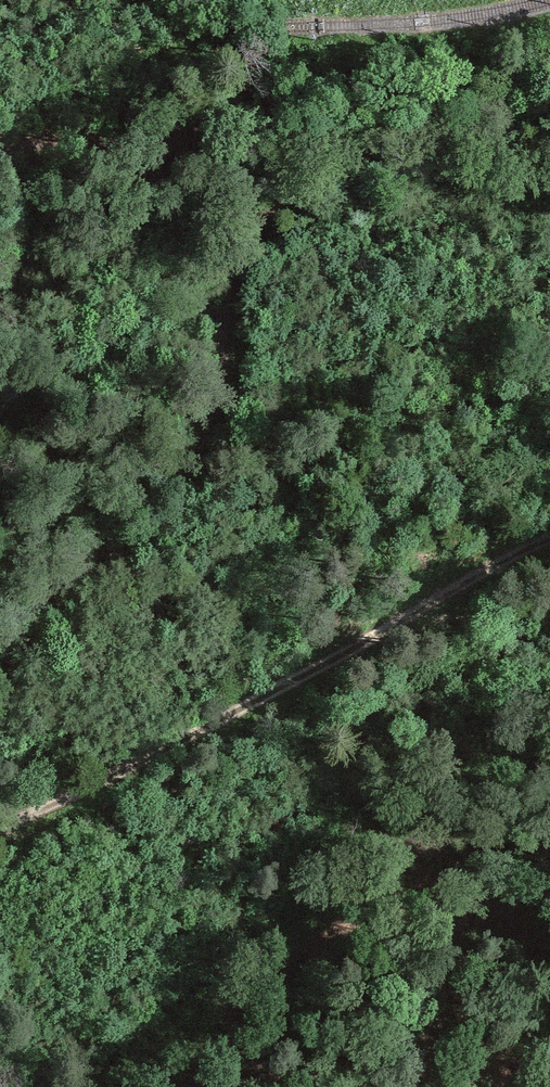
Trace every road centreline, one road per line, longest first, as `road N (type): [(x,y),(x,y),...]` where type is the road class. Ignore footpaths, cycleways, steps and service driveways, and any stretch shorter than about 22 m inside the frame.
road 1 (track): [(0,662),(180,488),(211,428),(236,280),(285,204),(341,174),(549,116)]
road 2 (track): [(549,538),(294,683),(0,828)]
road 3 (track): [(0,253),(93,370)]

